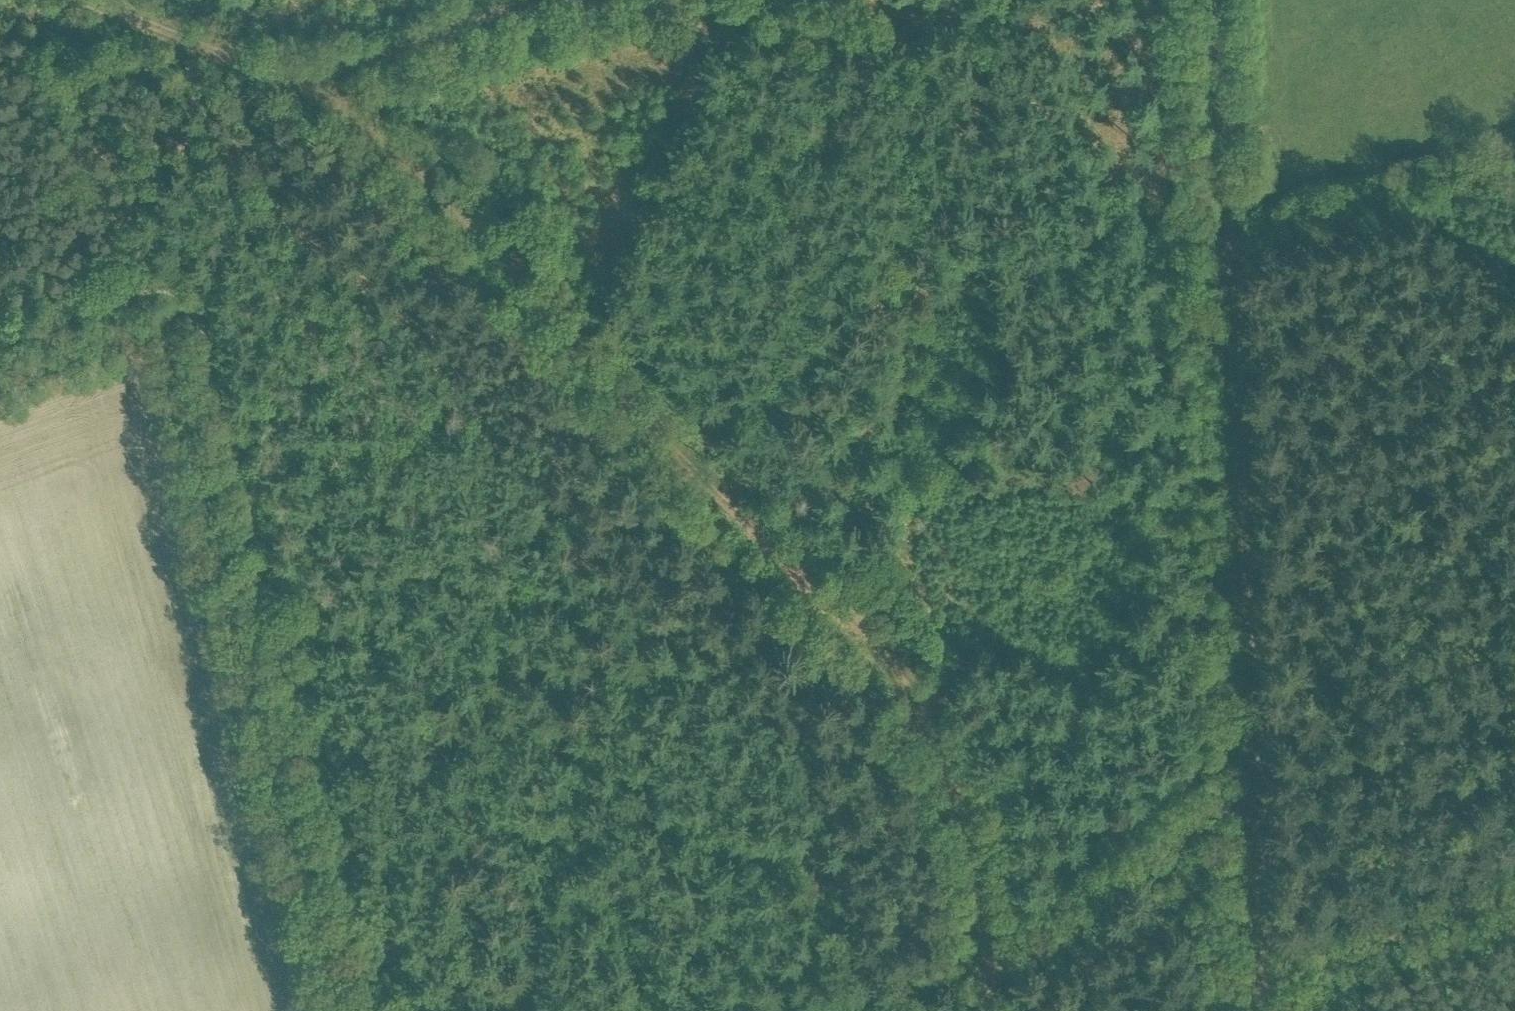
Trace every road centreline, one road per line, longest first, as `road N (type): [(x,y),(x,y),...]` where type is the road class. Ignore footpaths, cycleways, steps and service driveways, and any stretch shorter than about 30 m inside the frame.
road 1 (track): [(1258,784),(1226,225)]
road 2 (track): [(1215,0),(1226,225)]

